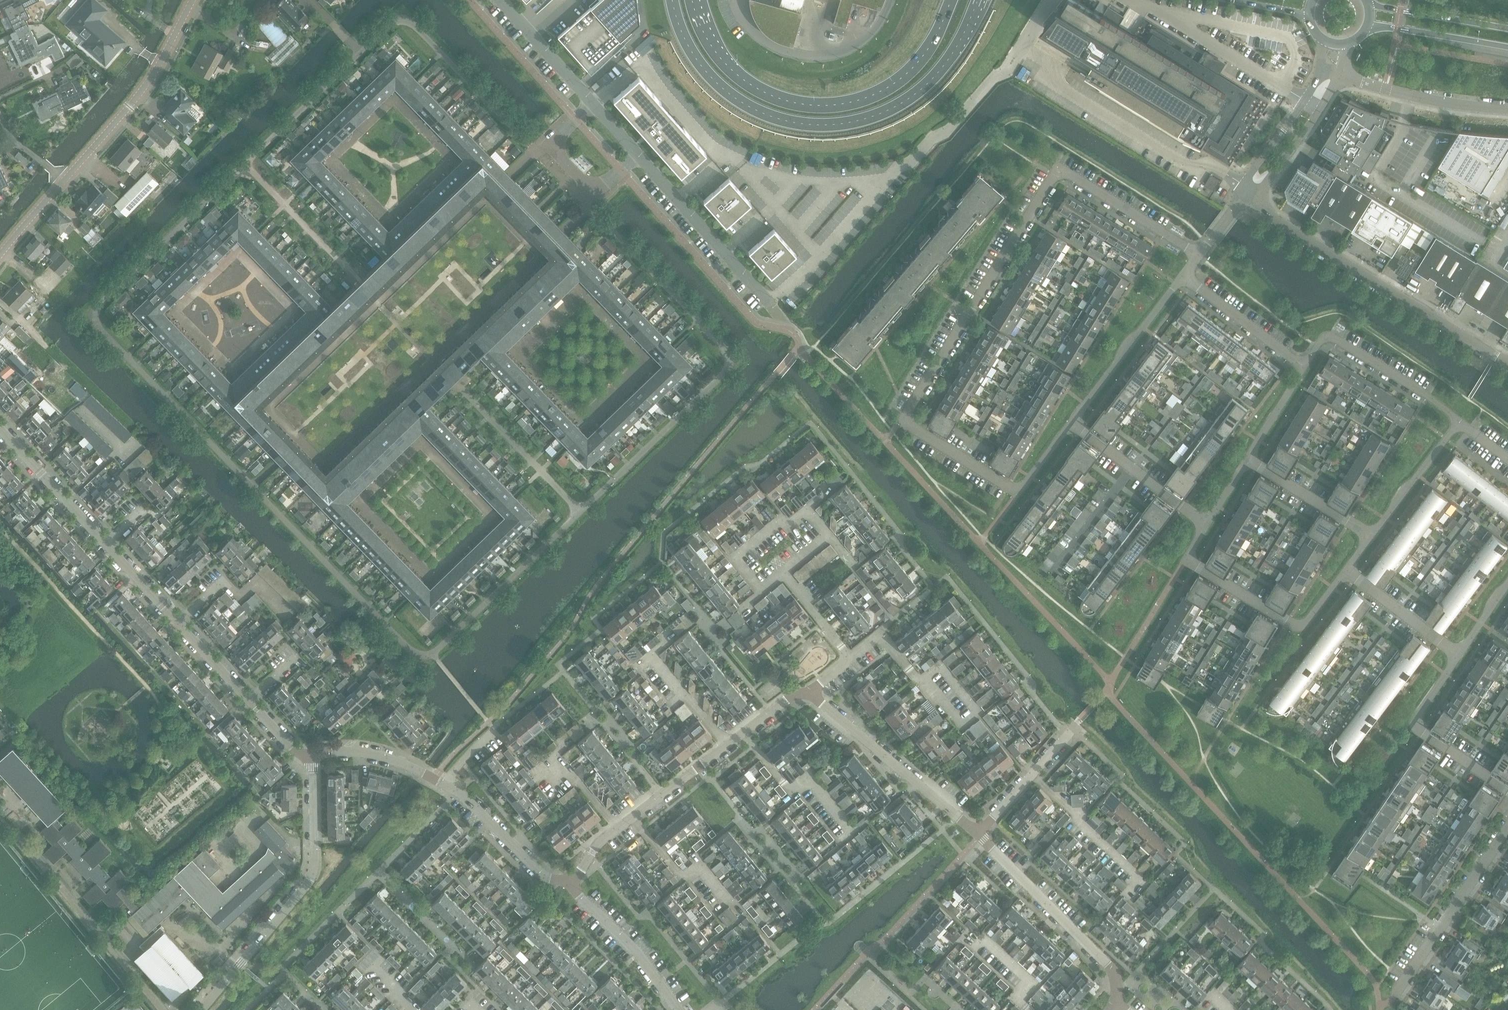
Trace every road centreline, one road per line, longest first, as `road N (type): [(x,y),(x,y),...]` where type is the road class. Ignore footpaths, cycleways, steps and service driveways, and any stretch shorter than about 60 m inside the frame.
road 1 (secondary): [(672,0),(696,59),(730,94),(776,118),(822,125),(865,119),(916,94),(952,54),(978,0)]
road 2 (unclassified): [(766,304),(496,0)]
road 3 (secondary): [(951,0),(934,40),(901,79),(873,95),(822,106),(774,97),(737,75),(707,39),(692,0)]
road 4 (residential): [(573,883),(600,841),(789,698),(814,697)]
road 5 (unclassified): [(1507,361),(1242,198)]
road 6 (residential): [(573,883),(540,873),(458,792),(408,764),(360,752),(313,755)]
road 7 (residential): [(196,1009),(314,866),(313,755)]
road 8 (residential): [(903,422),(1059,170)]
road 9 (residential): [(903,422),(1018,492),(1073,421)]
road 10 (residential): [(64,180),(138,97),(194,0)]
road 11 (residential): [(979,832),(1100,961),(1114,1003)]
road 12 (residential): [(814,697),(979,832)]
road 13 (residential): [(1460,421),(1332,335),(1306,366)]
road 14 (residential): [(1507,792),(1418,725),(1460,654)]
road 15 (residential): [(1403,988),(1507,831)]
road 16 (residential): [(1073,421),(1183,276)]
road 17 (unclassified): [(1507,108),(1443,103),(1337,77)]
road 18 (residential): [(1210,523),(1073,421)]
road 19 (residential): [(679,1009),(573,883)]
road 20 (residential): [(1199,254),(1059,170)]
road 21 (unclassified): [(1242,198),(1267,182),(1337,77)]
road 22 (residential): [(1306,366),(1183,276)]
road 23 (residential): [(178,623),(224,581),(239,596),(256,580),(286,610)]
road 24 (unclassified): [(1319,73),(1242,198)]
road 25 (residential): [(1371,536),(1460,421)]
road 26 (residential): [(1371,536),(1248,461)]
road 27 (residential): [(1460,654),(1346,570)]
road 28 (secondary): [(1368,24),(1507,47)]
road 29 (secondary): [(1507,29),(1369,5)]
road 30 (residential): [(979,832),(1068,731)]
road 31 (residential): [(65,500),(120,448),(80,408)]
road 32 (residential): [(1251,599),(1288,623),(1307,623),(1346,570)]

